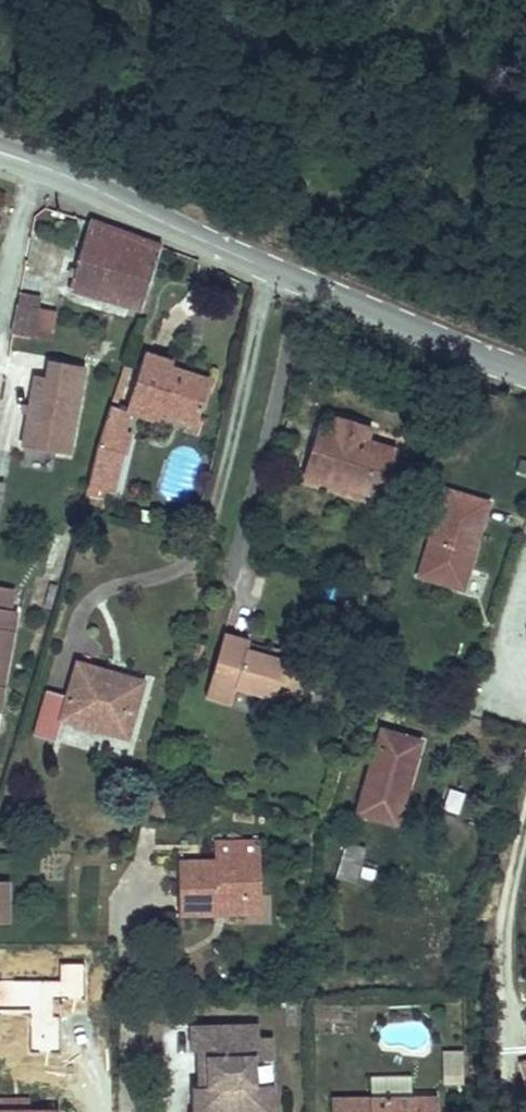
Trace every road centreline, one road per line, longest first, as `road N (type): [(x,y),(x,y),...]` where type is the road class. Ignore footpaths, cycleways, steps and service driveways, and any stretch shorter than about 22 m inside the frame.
road 1 (tertiary): [(0,168),(174,228),(525,372)]

